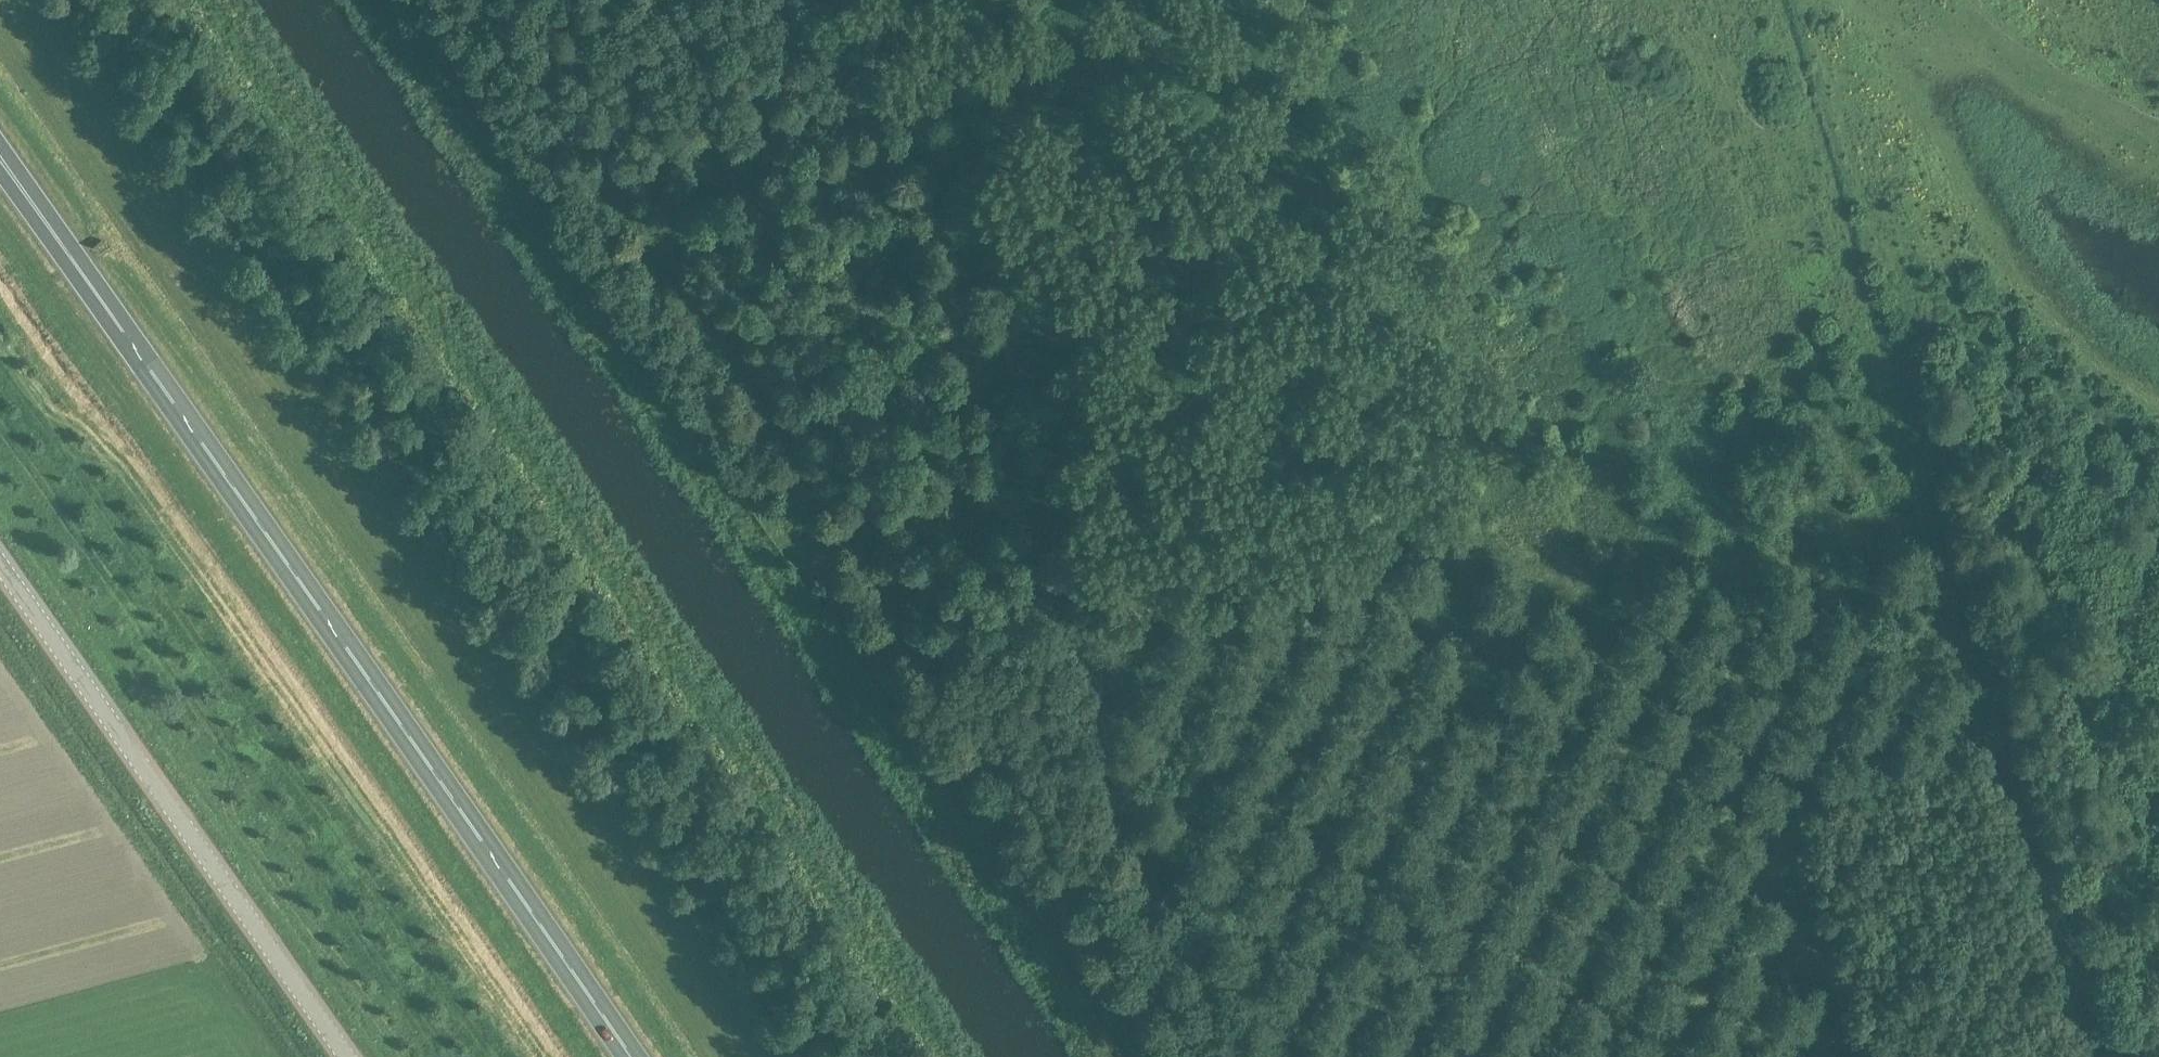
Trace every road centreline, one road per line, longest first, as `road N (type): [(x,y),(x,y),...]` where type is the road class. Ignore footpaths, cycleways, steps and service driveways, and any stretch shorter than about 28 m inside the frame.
road 1 (trunk): [(643,1056),(0,159)]
road 2 (unclassified): [(347,1056),(0,564)]

